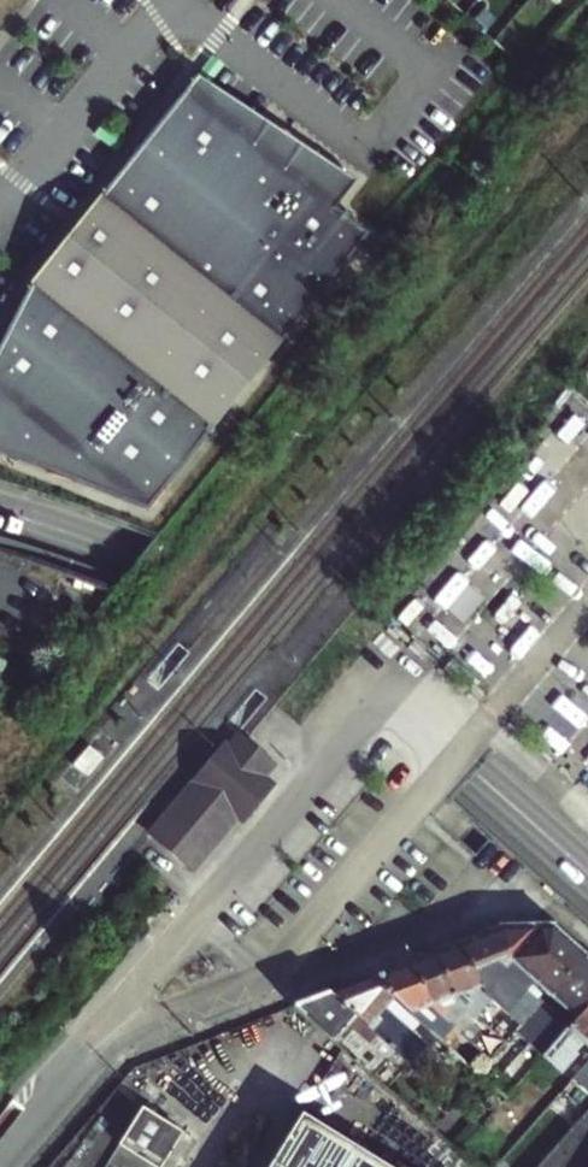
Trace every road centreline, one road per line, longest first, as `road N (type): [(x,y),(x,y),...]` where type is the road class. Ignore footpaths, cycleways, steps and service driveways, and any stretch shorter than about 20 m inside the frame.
road 1 (secondary): [(0,504),(149,550),(307,632),(417,712),(587,865)]
road 2 (residential): [(95,1056),(533,885)]
road 3 (residential): [(1,1166),(95,1056)]
road 4 (residential): [(587,821),(490,732)]

